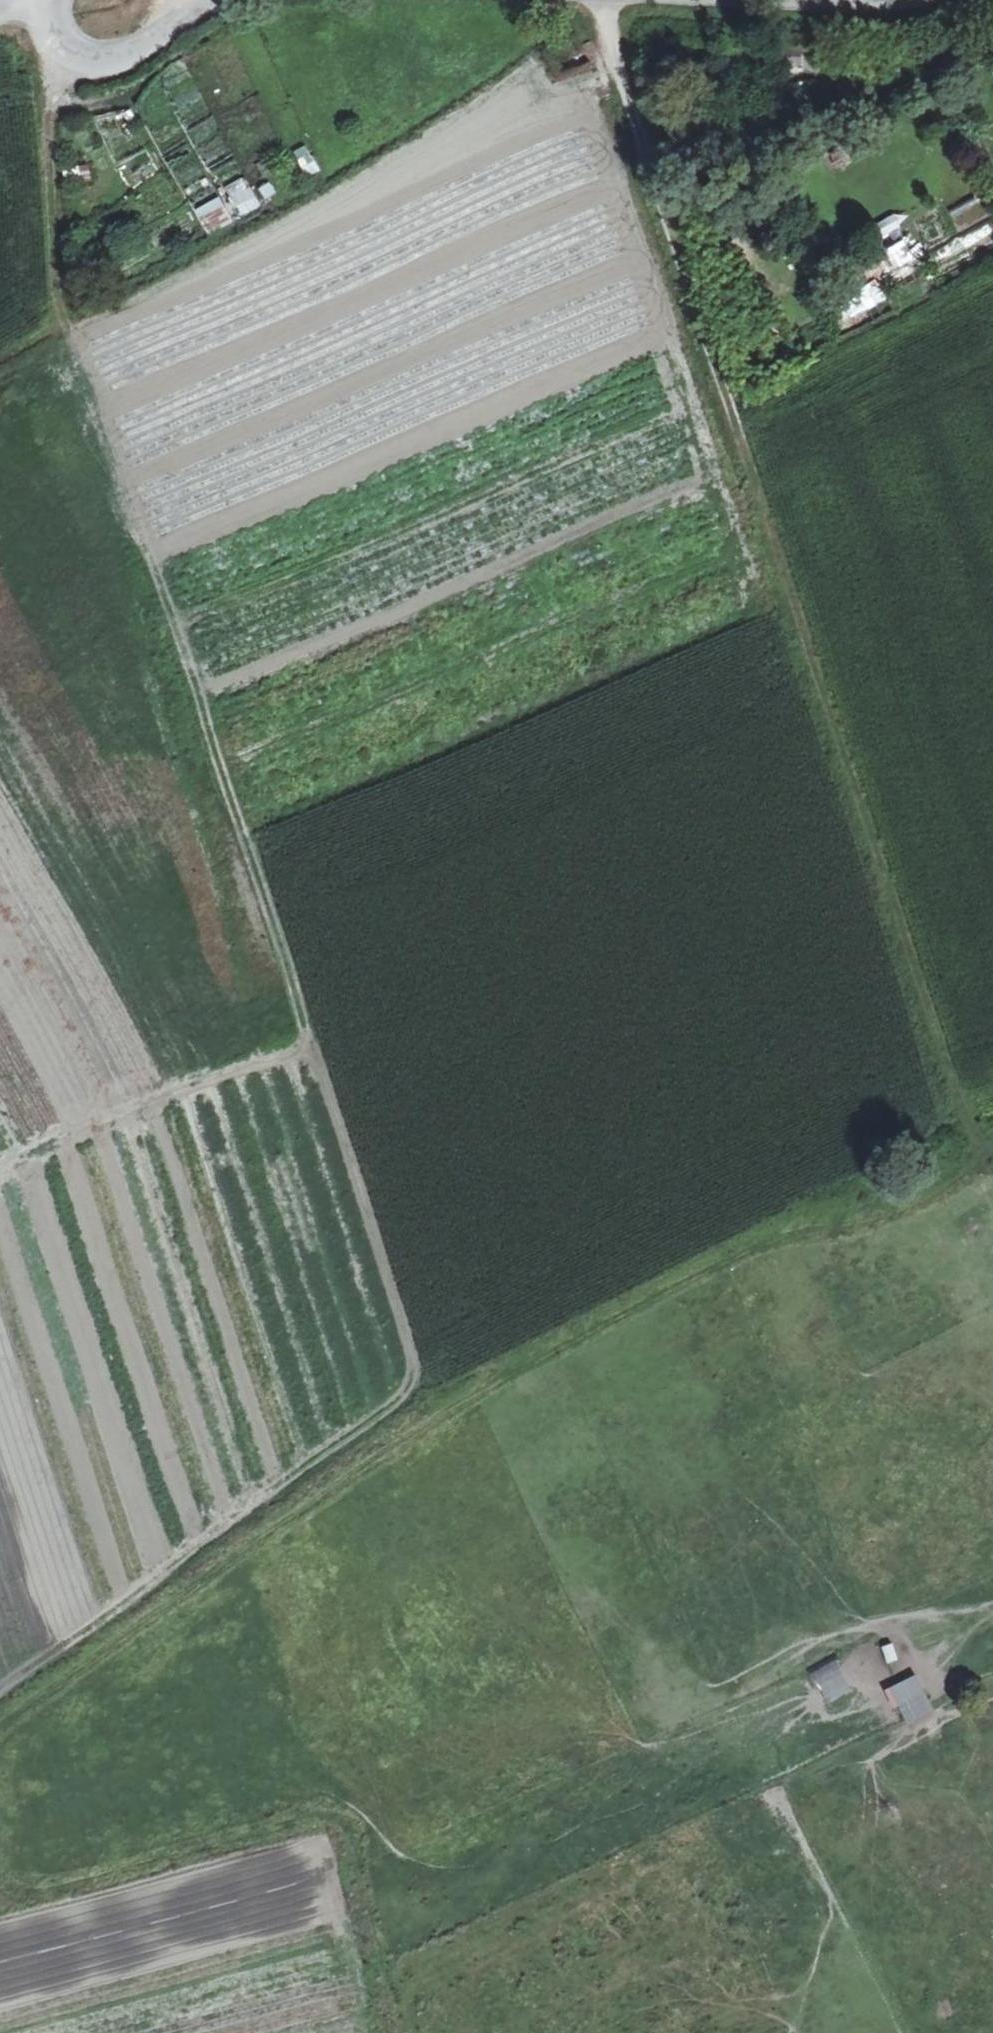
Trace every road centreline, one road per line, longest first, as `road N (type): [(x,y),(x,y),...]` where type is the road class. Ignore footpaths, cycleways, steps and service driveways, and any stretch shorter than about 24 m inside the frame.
road 1 (track): [(608,0),(613,64),(962,1110)]
road 2 (unclassified): [(206,0),(147,42),(101,58),(68,44),(50,0)]

